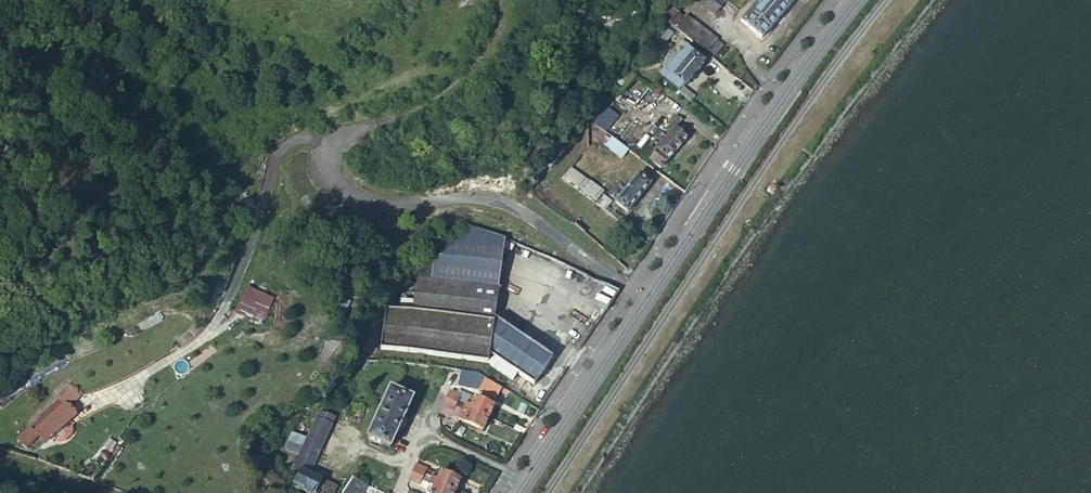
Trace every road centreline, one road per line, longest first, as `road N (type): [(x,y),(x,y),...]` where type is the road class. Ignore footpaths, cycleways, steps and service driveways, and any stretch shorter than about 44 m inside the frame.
road 1 (secondary): [(858,0),(520,492)]

